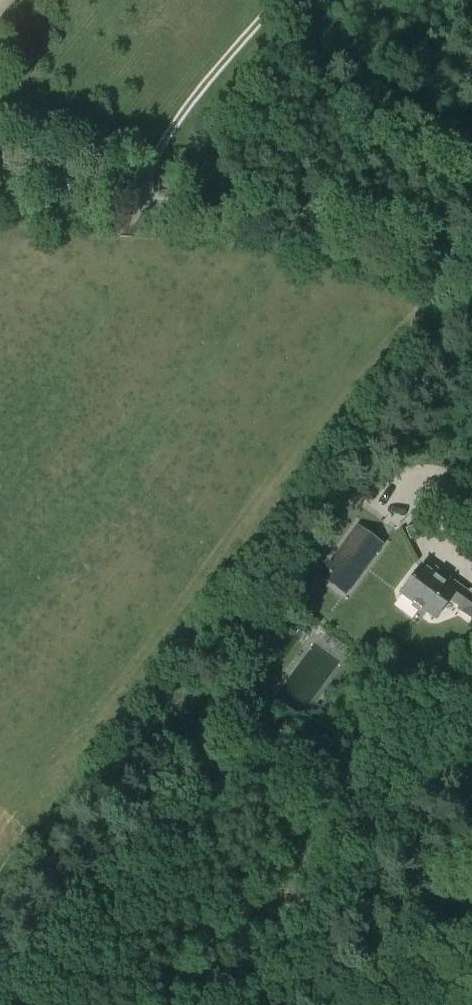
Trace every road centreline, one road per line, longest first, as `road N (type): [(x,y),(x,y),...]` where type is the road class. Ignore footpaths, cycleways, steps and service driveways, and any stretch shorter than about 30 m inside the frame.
road 1 (track): [(471,237),(434,304),(0,867)]
road 2 (unclassified): [(471,267),(393,240),(290,219),(0,178)]

